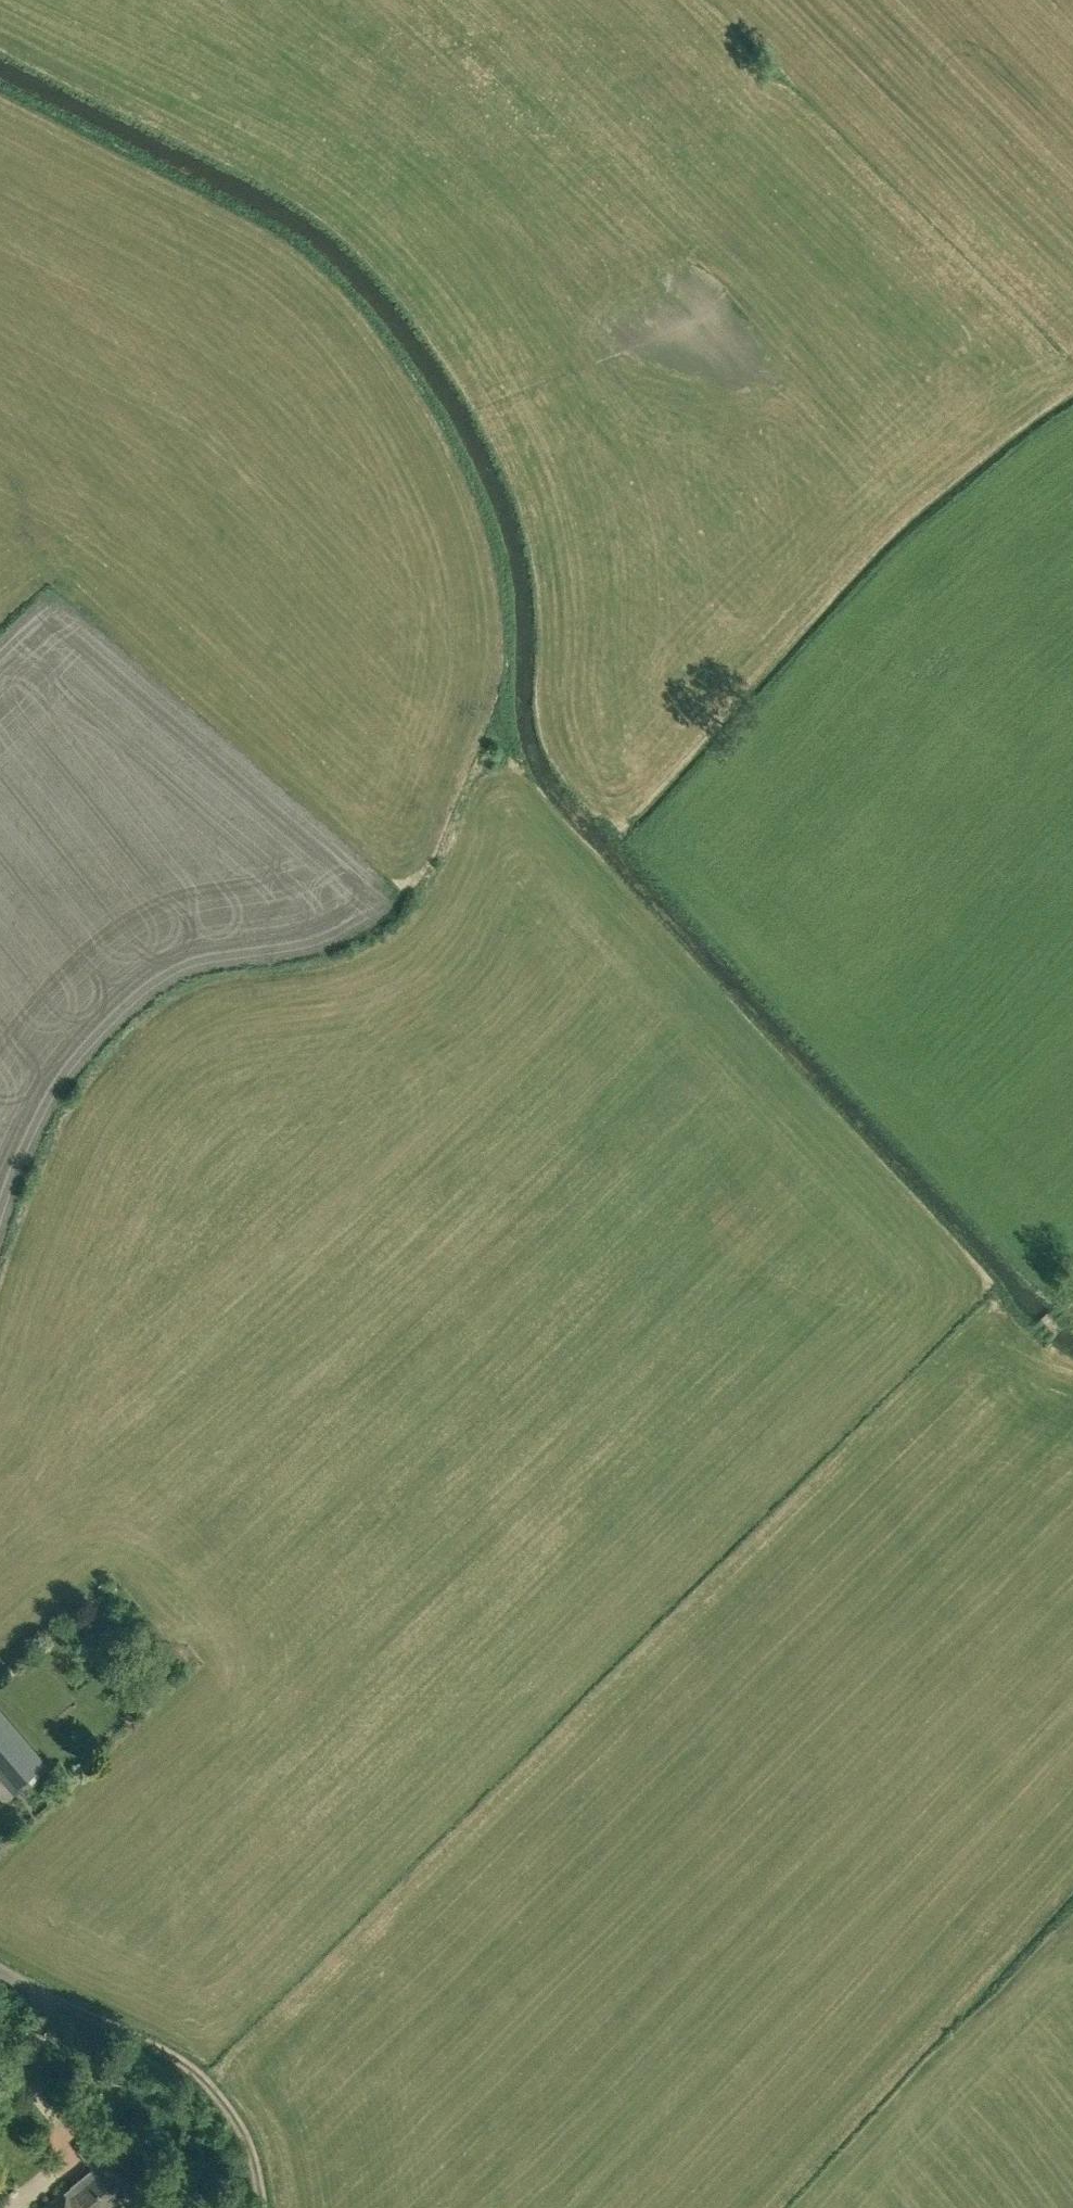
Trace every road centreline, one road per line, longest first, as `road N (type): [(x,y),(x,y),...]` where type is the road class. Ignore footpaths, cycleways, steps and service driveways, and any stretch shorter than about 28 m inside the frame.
road 1 (track): [(264,2207),(258,2154),(230,2109),(187,2064),(154,2046)]

